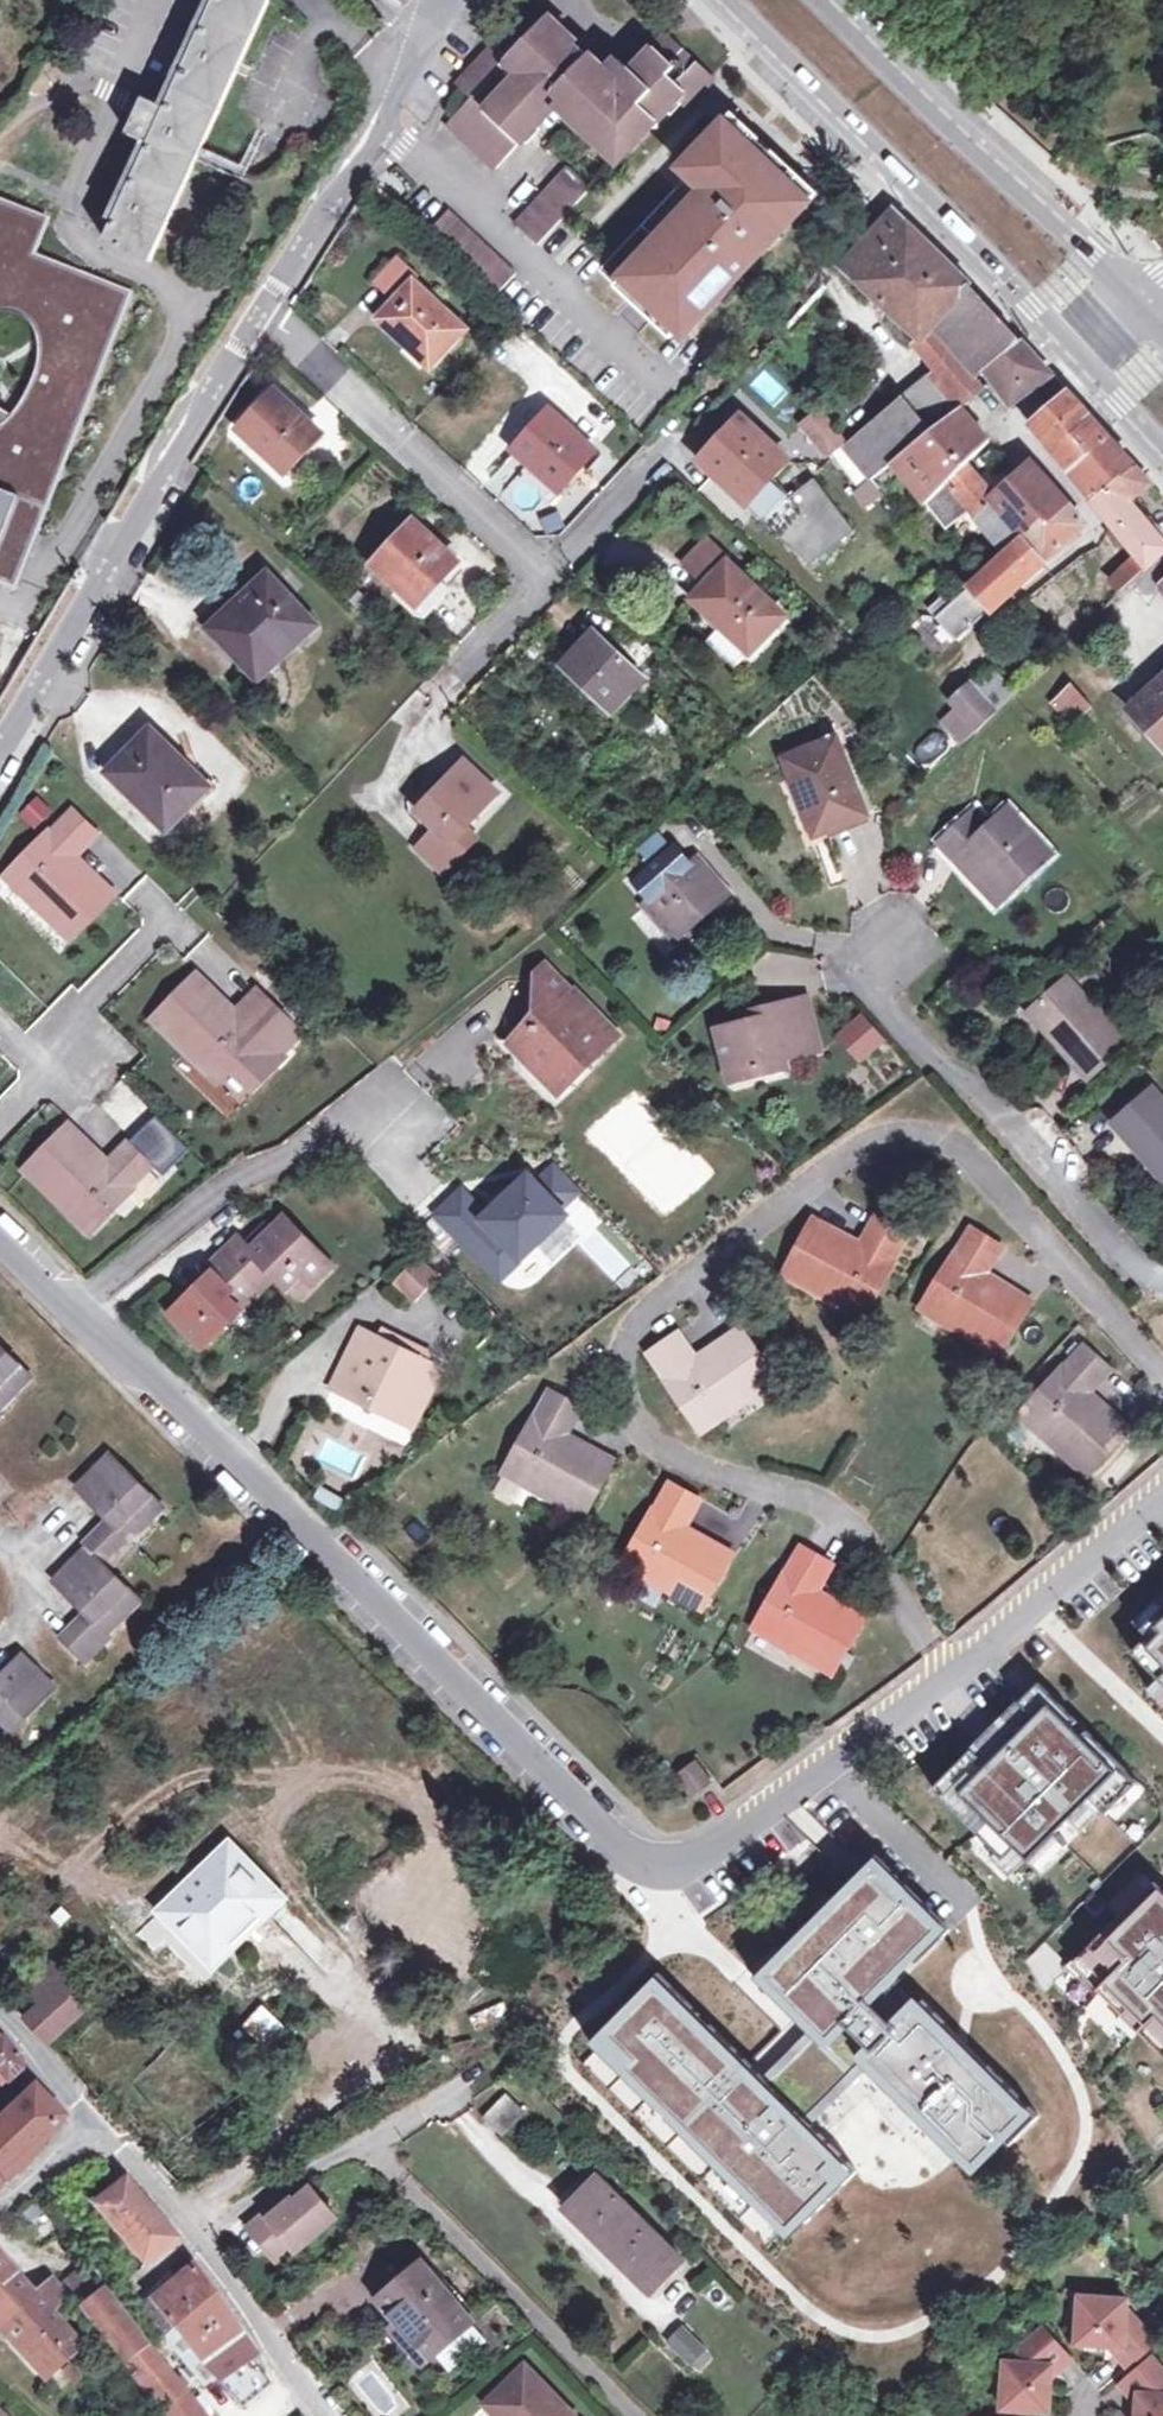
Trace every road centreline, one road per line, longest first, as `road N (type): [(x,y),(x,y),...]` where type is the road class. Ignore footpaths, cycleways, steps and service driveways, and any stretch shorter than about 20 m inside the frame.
road 1 (residential): [(940,1685),(859,1538),(790,1497),(658,1457),(631,1427),(617,1385),(639,1314),(867,1147),(888,1138),(945,1141),(969,1157),(1162,1382)]
road 2 (residential): [(77,1307),(656,1889),(834,1762)]
road 3 (unclassified): [(0,755),(272,293)]
road 4 (secondary): [(721,0),(1077,366)]
road 5 (secondary): [(1141,307),(822,0)]
road 6 (residential): [(272,293),(551,579)]
road 7 (residential): [(77,1307),(230,1189),(350,1117),(393,1132)]
road 8 (unclassified): [(322,2415),(93,2117)]
road 9 (residential): [(940,1685),(1162,1506)]
road 10 (residential): [(0,1130),(172,937)]
road 11 (unclassified): [(272,293),(381,113)]
road 12 (residential): [(381,113),(525,252)]
road 13 (residential): [(834,1762),(964,1903)]
road 14 (residential): [(551,579),(687,452)]
road 15 (unclassified): [(93,2117),(0,2012)]
road 16 (residential): [(551,579),(455,673)]
road 17 (residential): [(834,1762),(940,1685)]
road 18 (secondary): [(1077,366),(1162,460)]
road 19 (unclassified): [(381,113),(408,31),(432,0)]
road 20 (unclassified): [(0,2196),(93,2117)]

